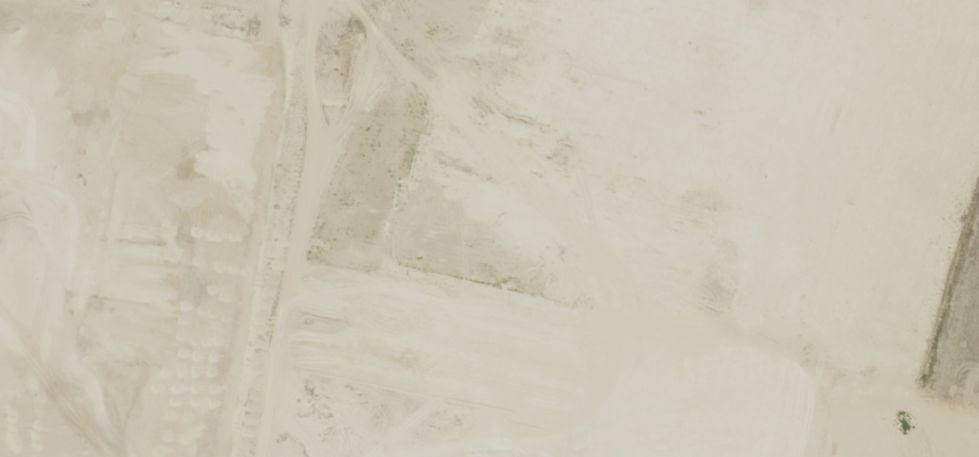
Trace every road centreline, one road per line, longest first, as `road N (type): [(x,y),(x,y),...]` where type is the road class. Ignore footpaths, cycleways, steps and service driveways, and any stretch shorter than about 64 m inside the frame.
road 1 (track): [(676,456),(746,0)]

